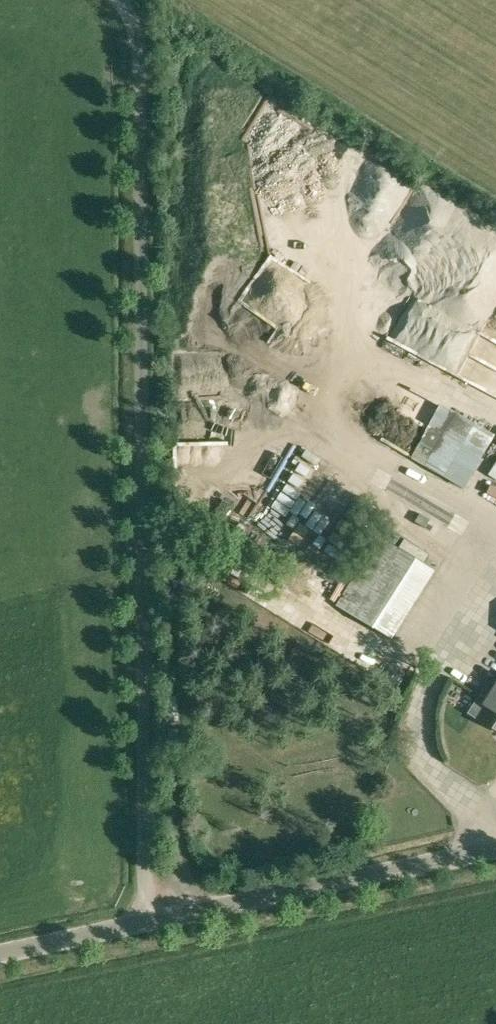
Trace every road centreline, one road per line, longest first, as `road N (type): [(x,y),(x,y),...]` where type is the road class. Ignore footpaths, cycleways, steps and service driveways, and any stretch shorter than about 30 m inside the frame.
road 1 (unclassified): [(119,0),(141,61),(140,925)]
road 2 (unclassified): [(495,851),(140,925)]
road 3 (unclassified): [(140,925),(0,955)]

